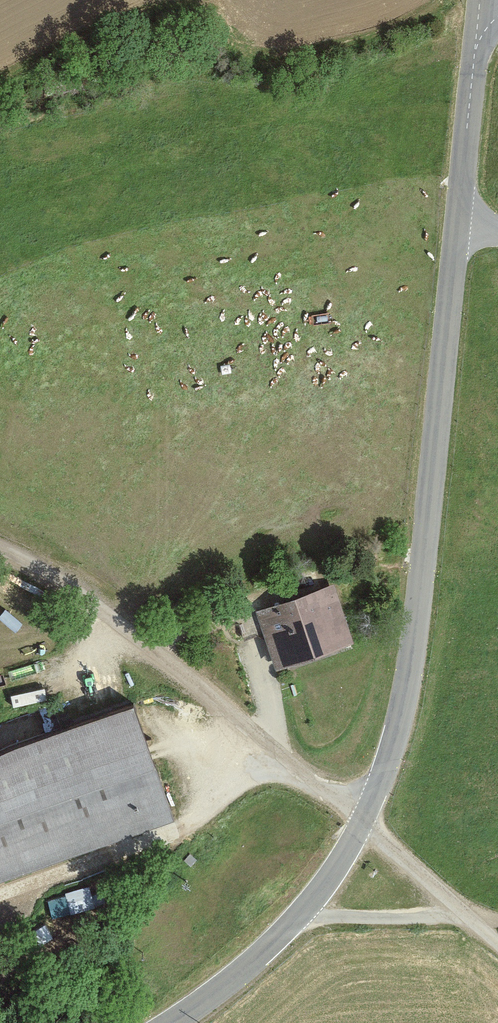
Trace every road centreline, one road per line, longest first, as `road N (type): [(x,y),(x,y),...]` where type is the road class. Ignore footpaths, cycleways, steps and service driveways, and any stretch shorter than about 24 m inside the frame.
road 1 (tertiary): [(363,823),(395,731),(430,543),(458,227)]
road 2 (unclassified): [(0,546),(108,617),(363,823)]
road 3 (tertiary): [(458,227),(479,0)]
road 4 (unclassified): [(466,910),(299,919)]
road 5 (tertiary): [(170,1022),(211,998),(299,919)]
road 6 (unclassified): [(466,910),(363,823)]

